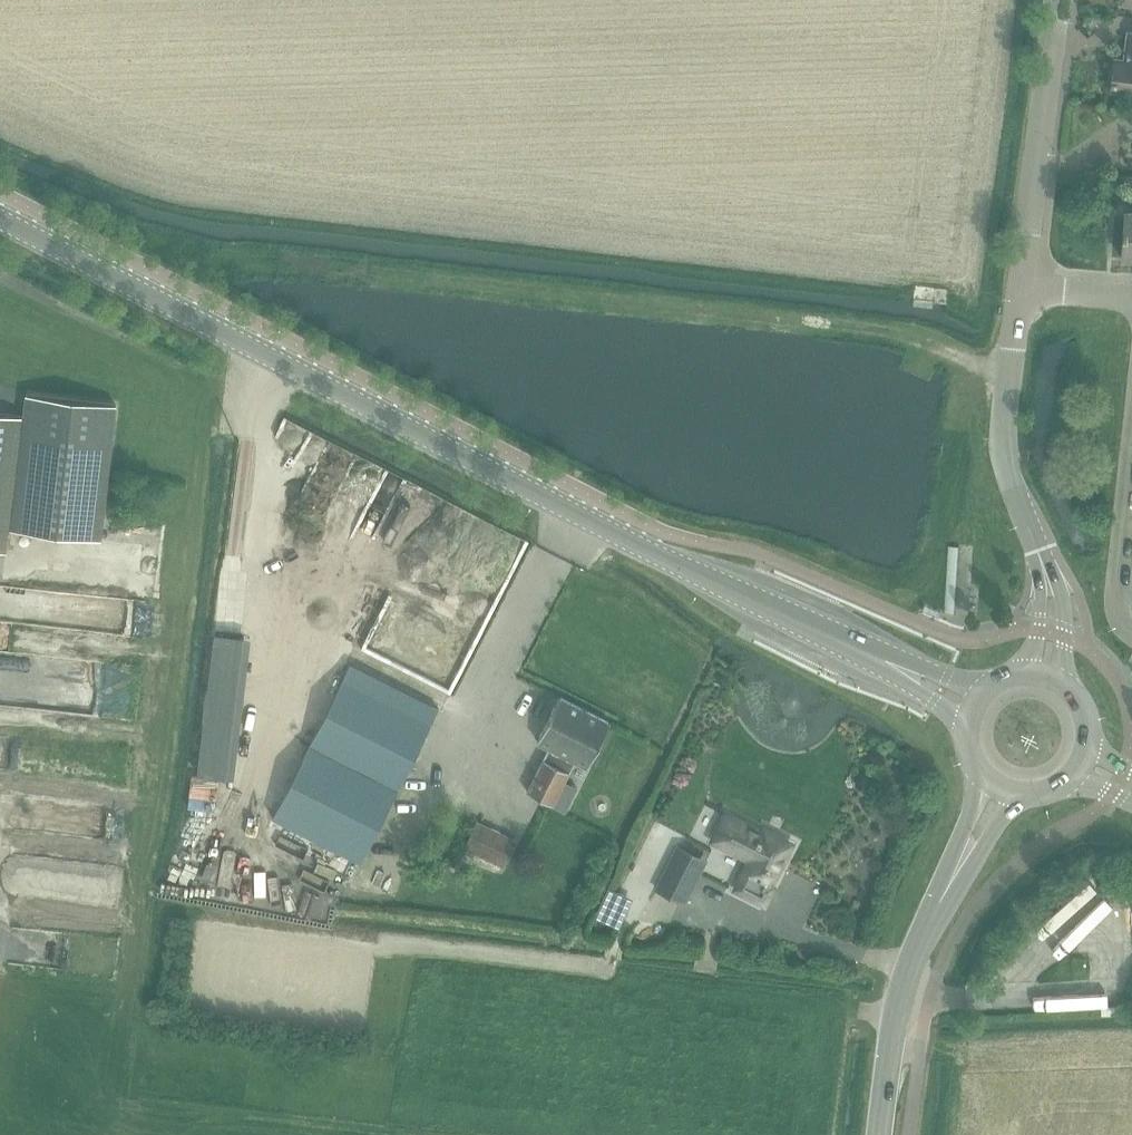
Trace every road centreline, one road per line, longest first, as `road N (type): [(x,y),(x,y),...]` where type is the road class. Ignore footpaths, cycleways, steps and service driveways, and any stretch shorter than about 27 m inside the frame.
road 1 (secondary): [(888,663),(0,220)]
road 2 (residential): [(1018,290),(1056,0)]
road 3 (residential): [(1040,555),(1002,441),(1018,290)]
road 4 (secondary): [(880,1134),(897,1015),(953,880)]
road 5 (residential): [(1131,632),(1121,621),(1131,486)]
road 6 (unclassified): [(1059,686),(1065,616),(1040,555)]
road 7 (unclassified): [(1040,555),(1032,677)]

